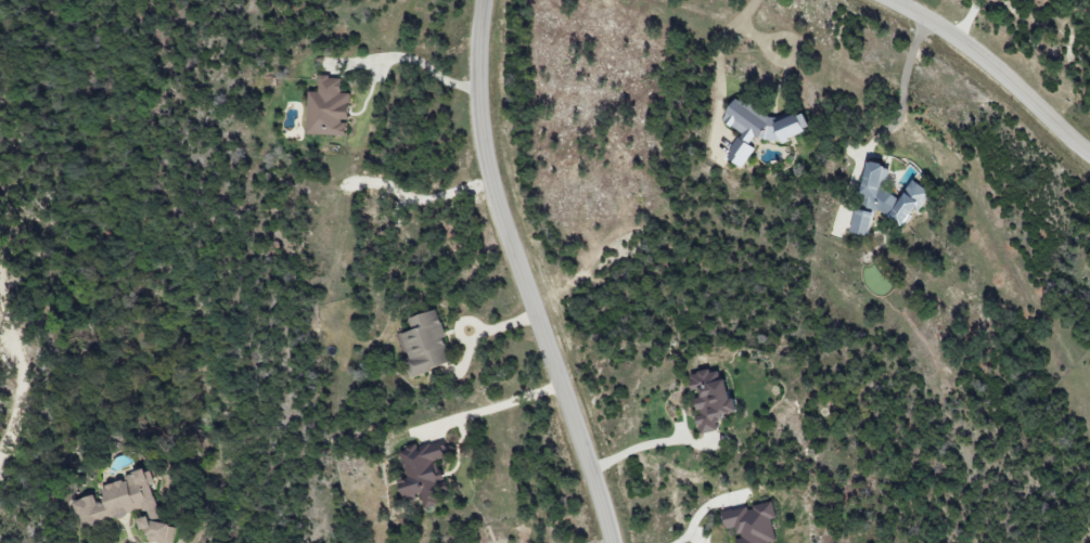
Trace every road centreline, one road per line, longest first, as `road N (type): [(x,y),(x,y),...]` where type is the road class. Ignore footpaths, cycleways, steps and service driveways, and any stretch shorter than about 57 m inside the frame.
road 1 (residential): [(611,542),(483,145),(476,87),(483,0)]
road 2 (residential): [(1089,146),(957,35),(888,0)]

